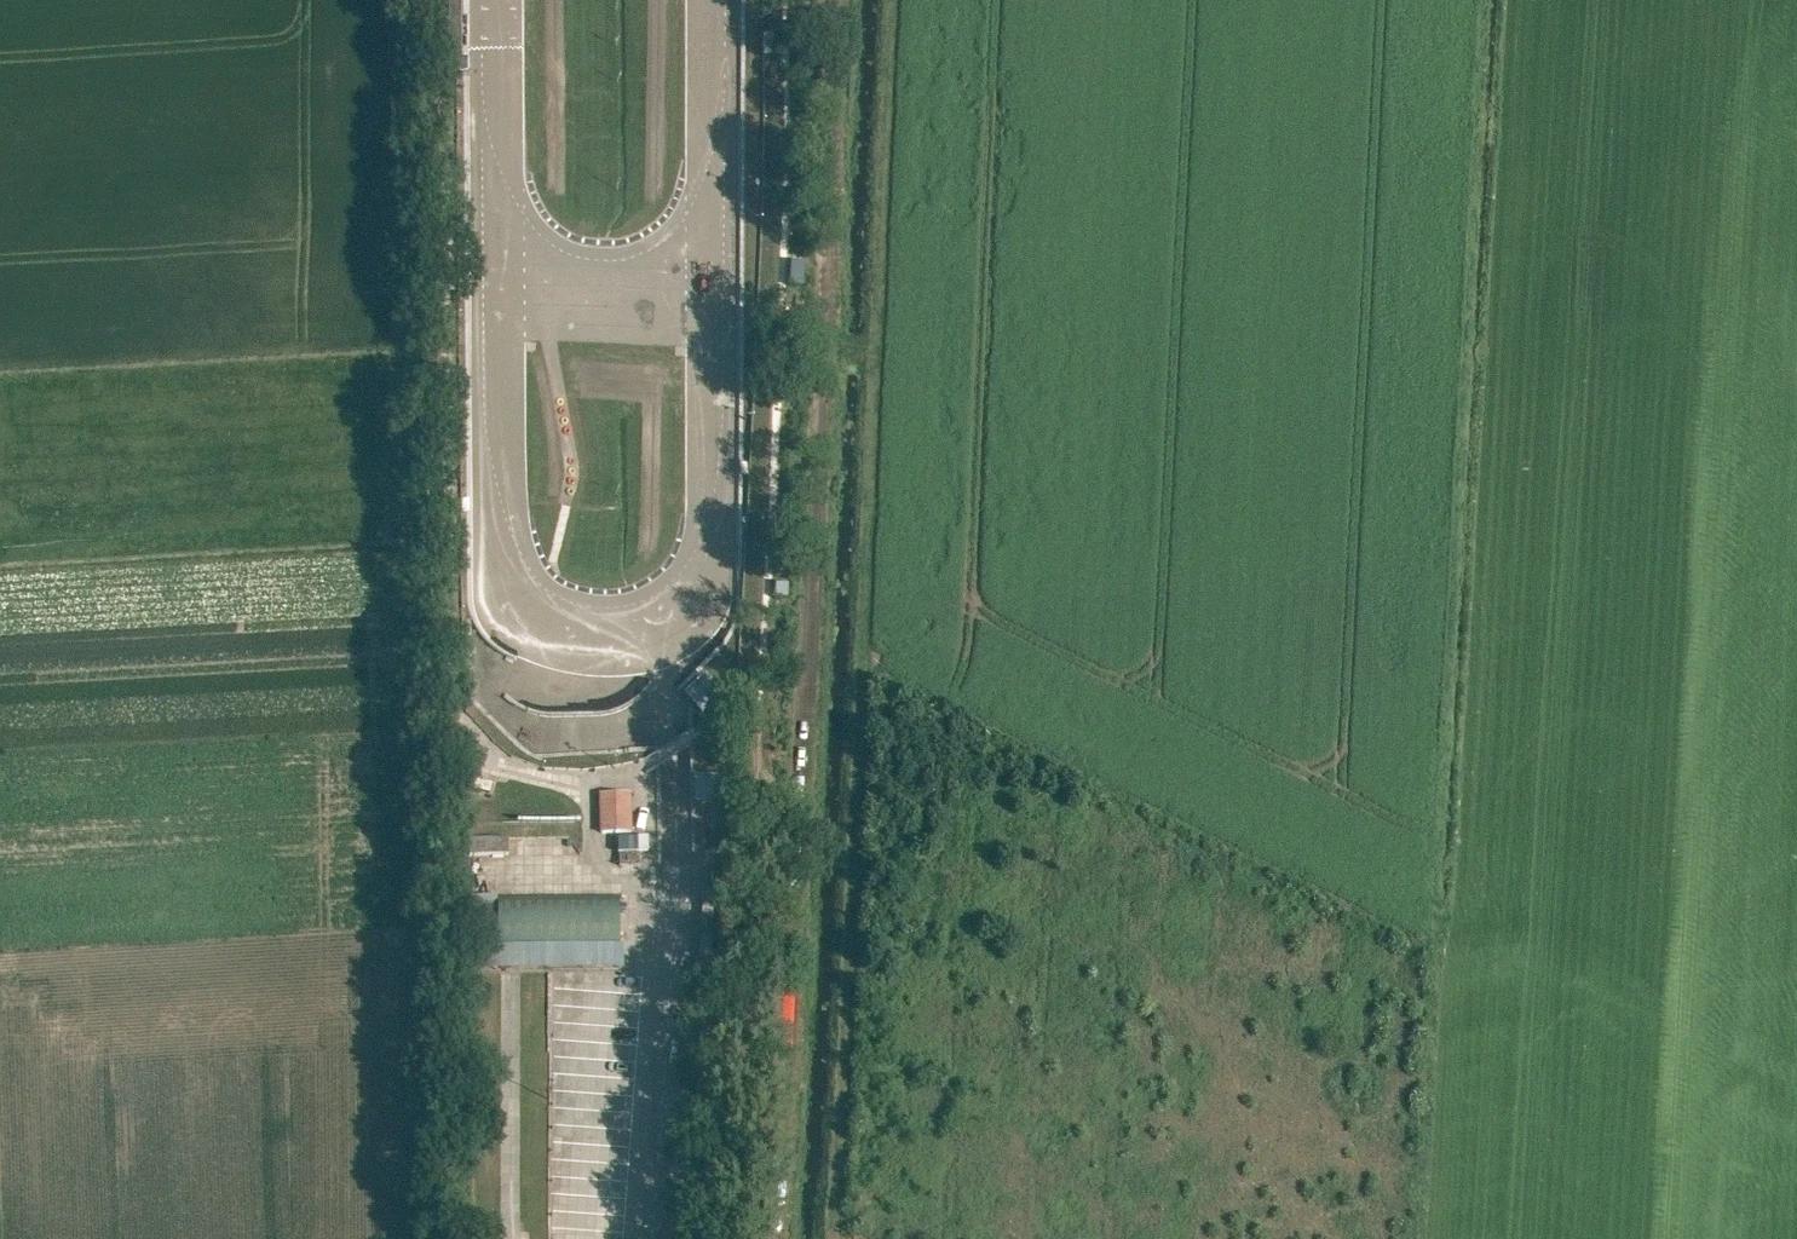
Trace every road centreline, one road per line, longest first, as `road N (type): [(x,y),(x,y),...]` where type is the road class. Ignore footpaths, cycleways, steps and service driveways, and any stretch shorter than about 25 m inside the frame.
road 1 (track): [(773,1238),(811,676),(835,0)]

